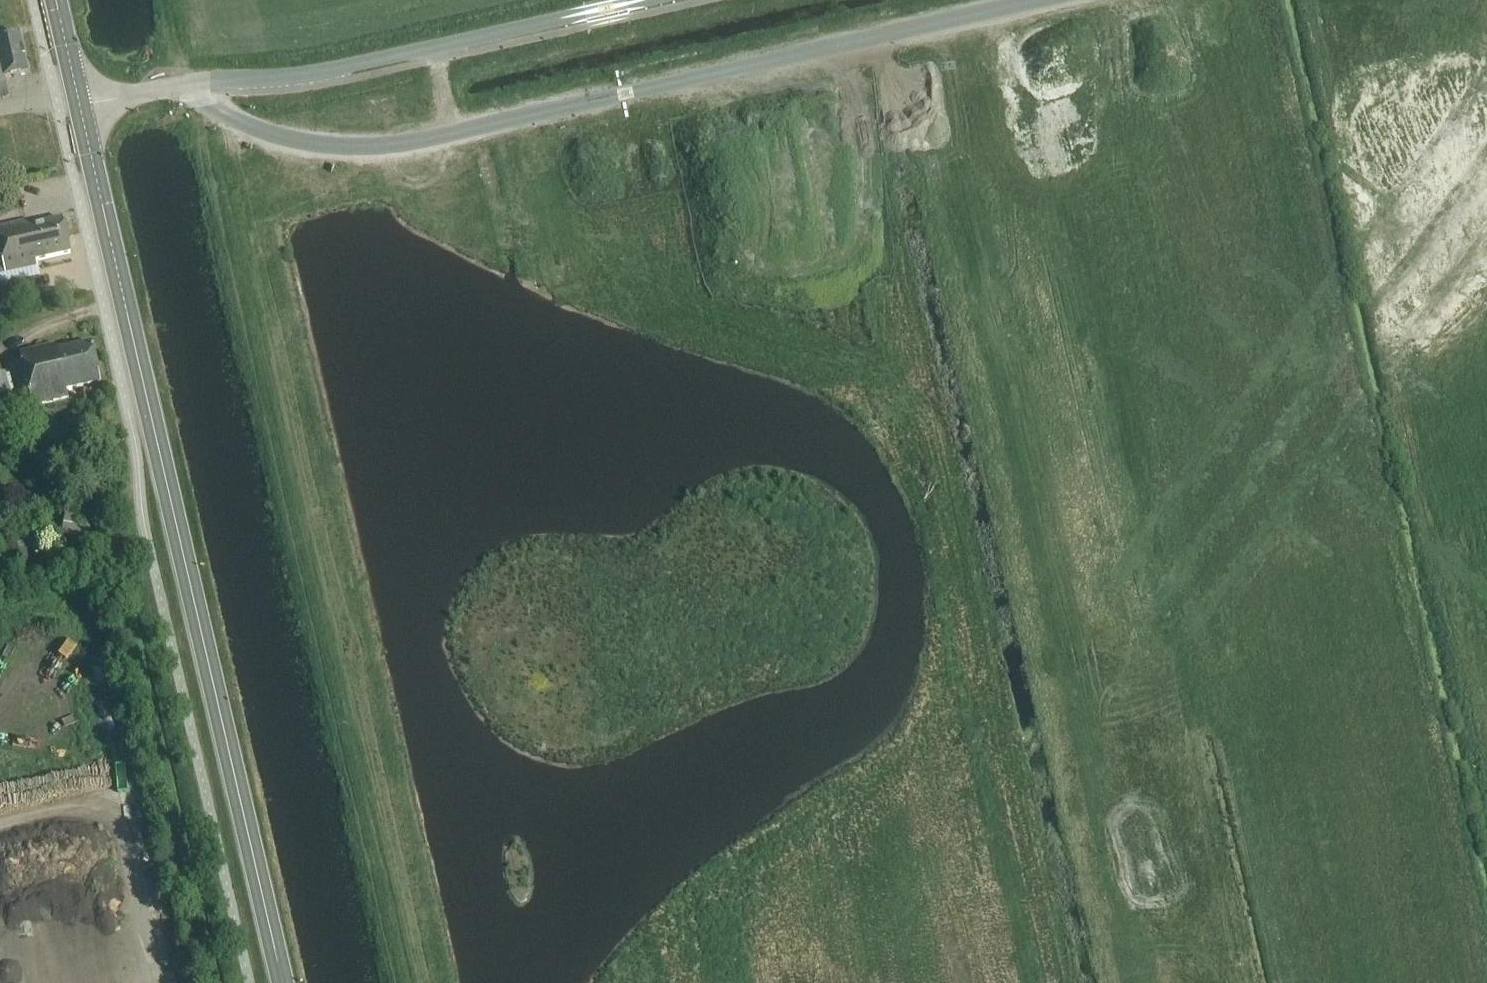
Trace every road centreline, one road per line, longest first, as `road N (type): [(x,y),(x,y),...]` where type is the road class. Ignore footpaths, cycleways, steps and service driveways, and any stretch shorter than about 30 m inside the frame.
road 1 (primary): [(282,982),(80,107)]
road 2 (unclassified): [(643,0),(351,66),(210,80),(80,107)]

